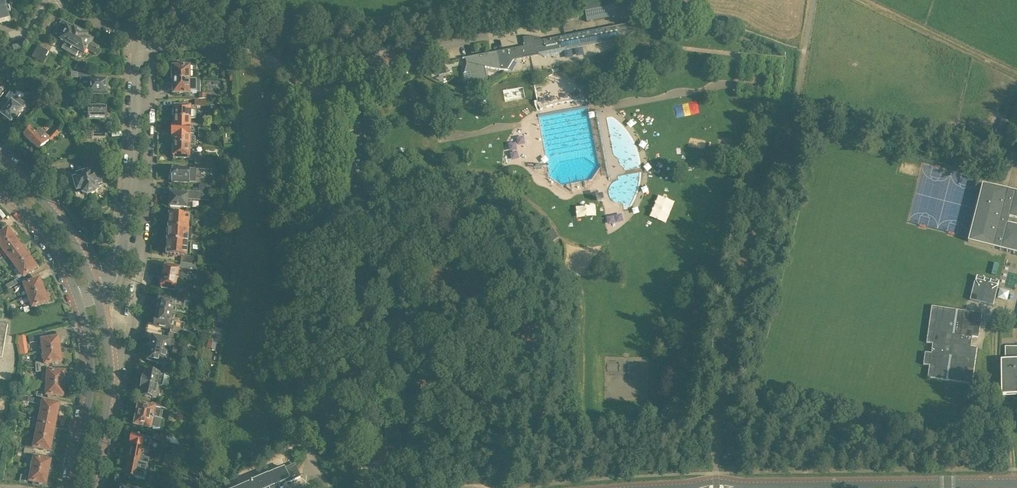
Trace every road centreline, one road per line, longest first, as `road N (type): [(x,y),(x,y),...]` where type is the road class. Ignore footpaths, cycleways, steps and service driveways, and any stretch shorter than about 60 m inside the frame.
road 1 (track): [(715,487),(719,405),(745,256),(789,130),(813,0)]
road 2 (track): [(311,465),(297,316),(307,261),(271,224),(278,63)]
road 3 (tertiary): [(685,487),(1016,483)]
road 4 (tertiary): [(77,298),(89,382),(70,487)]
road 5 (track): [(1016,75),(864,0)]
road 6 (tertiary): [(96,290),(64,226),(0,157)]
road 7 (residential): [(110,378),(131,318),(142,245)]
road 8 (tertiary): [(0,189),(42,233),(77,298)]
road 9 (residential): [(278,63),(245,45),(150,46)]

